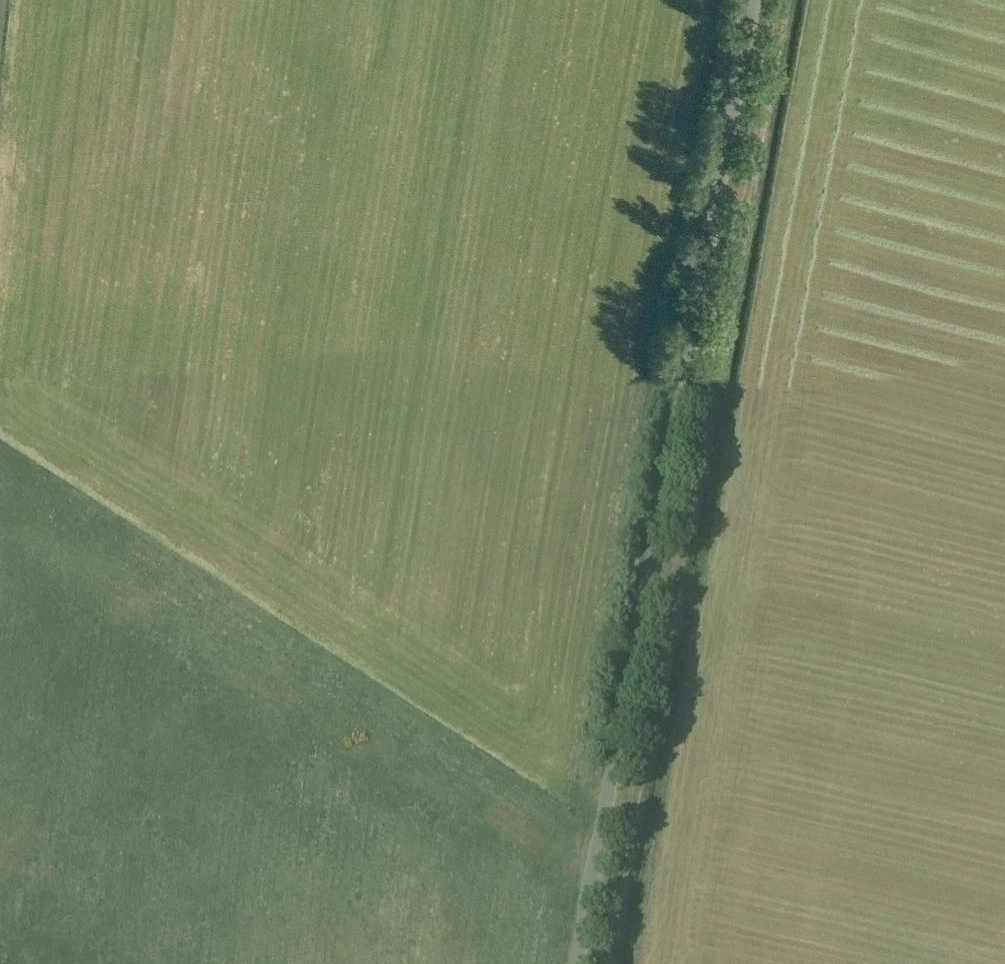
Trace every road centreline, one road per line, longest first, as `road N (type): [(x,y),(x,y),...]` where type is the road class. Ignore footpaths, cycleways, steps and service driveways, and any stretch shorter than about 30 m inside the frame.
road 1 (unclassified): [(755,0),(576,963)]

